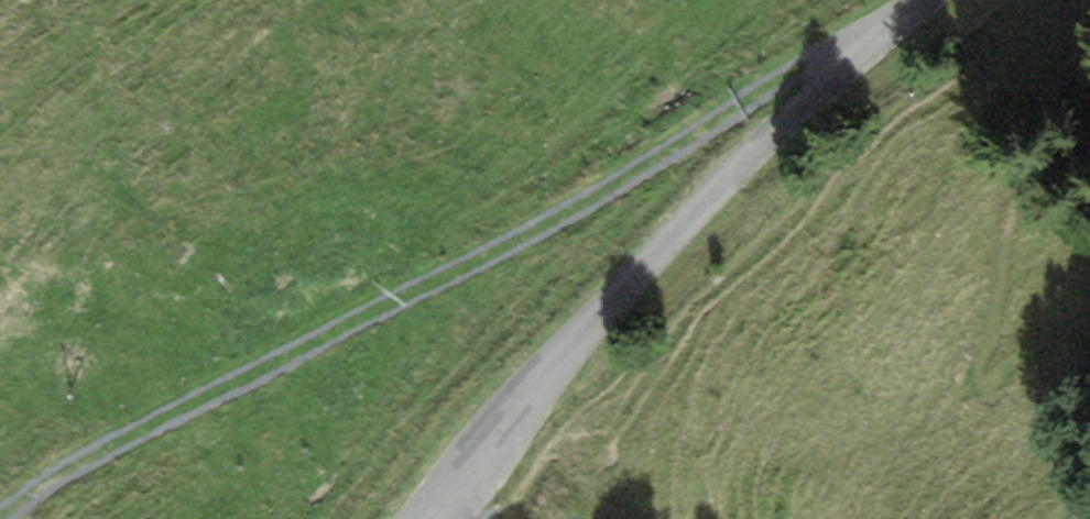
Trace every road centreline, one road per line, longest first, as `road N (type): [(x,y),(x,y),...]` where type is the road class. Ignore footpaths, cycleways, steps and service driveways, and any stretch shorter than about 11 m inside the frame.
road 1 (track): [(0,516),(64,472),(733,107),(901,0)]
road 2 (unclassified): [(931,0),(659,252),(415,518)]

